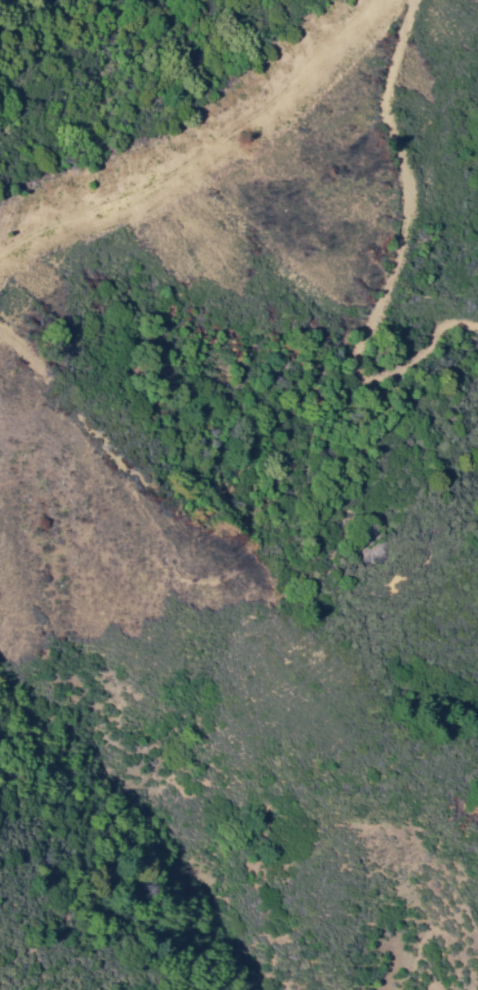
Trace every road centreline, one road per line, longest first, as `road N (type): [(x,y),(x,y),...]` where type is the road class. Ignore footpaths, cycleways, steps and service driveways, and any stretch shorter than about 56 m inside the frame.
road 1 (track): [(392,6),(378,106),(409,202),(359,334),(452,321),(477,328)]
road 2 (track): [(0,261),(20,242),(126,201),(298,94)]
road 3 (track): [(401,0),(298,94)]

